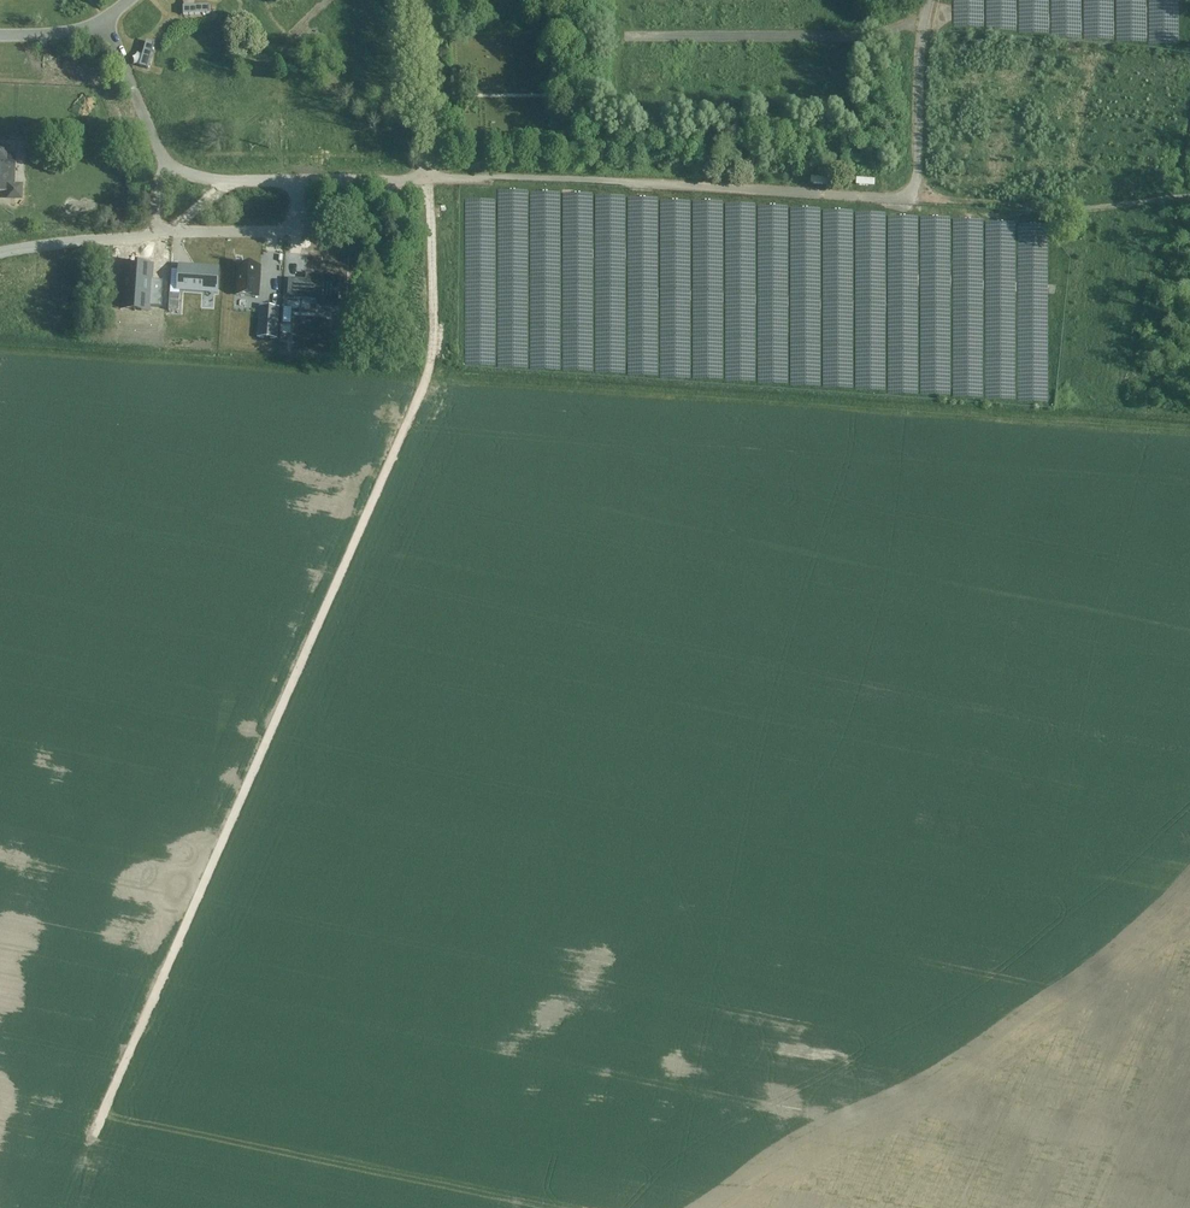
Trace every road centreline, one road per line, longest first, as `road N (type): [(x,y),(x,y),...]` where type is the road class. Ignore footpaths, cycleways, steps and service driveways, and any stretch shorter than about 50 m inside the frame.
road 1 (track): [(428,177),(435,340),(428,371),(93,1140)]
road 2 (residential): [(422,0),(428,177),(300,180)]
road 3 (residential): [(300,180),(296,213),(272,231),(156,234)]
road 4 (residential): [(156,234),(0,252)]
road 5 (residential): [(164,163),(102,20)]
road 6 (residential): [(300,180),(192,177),(164,163)]

